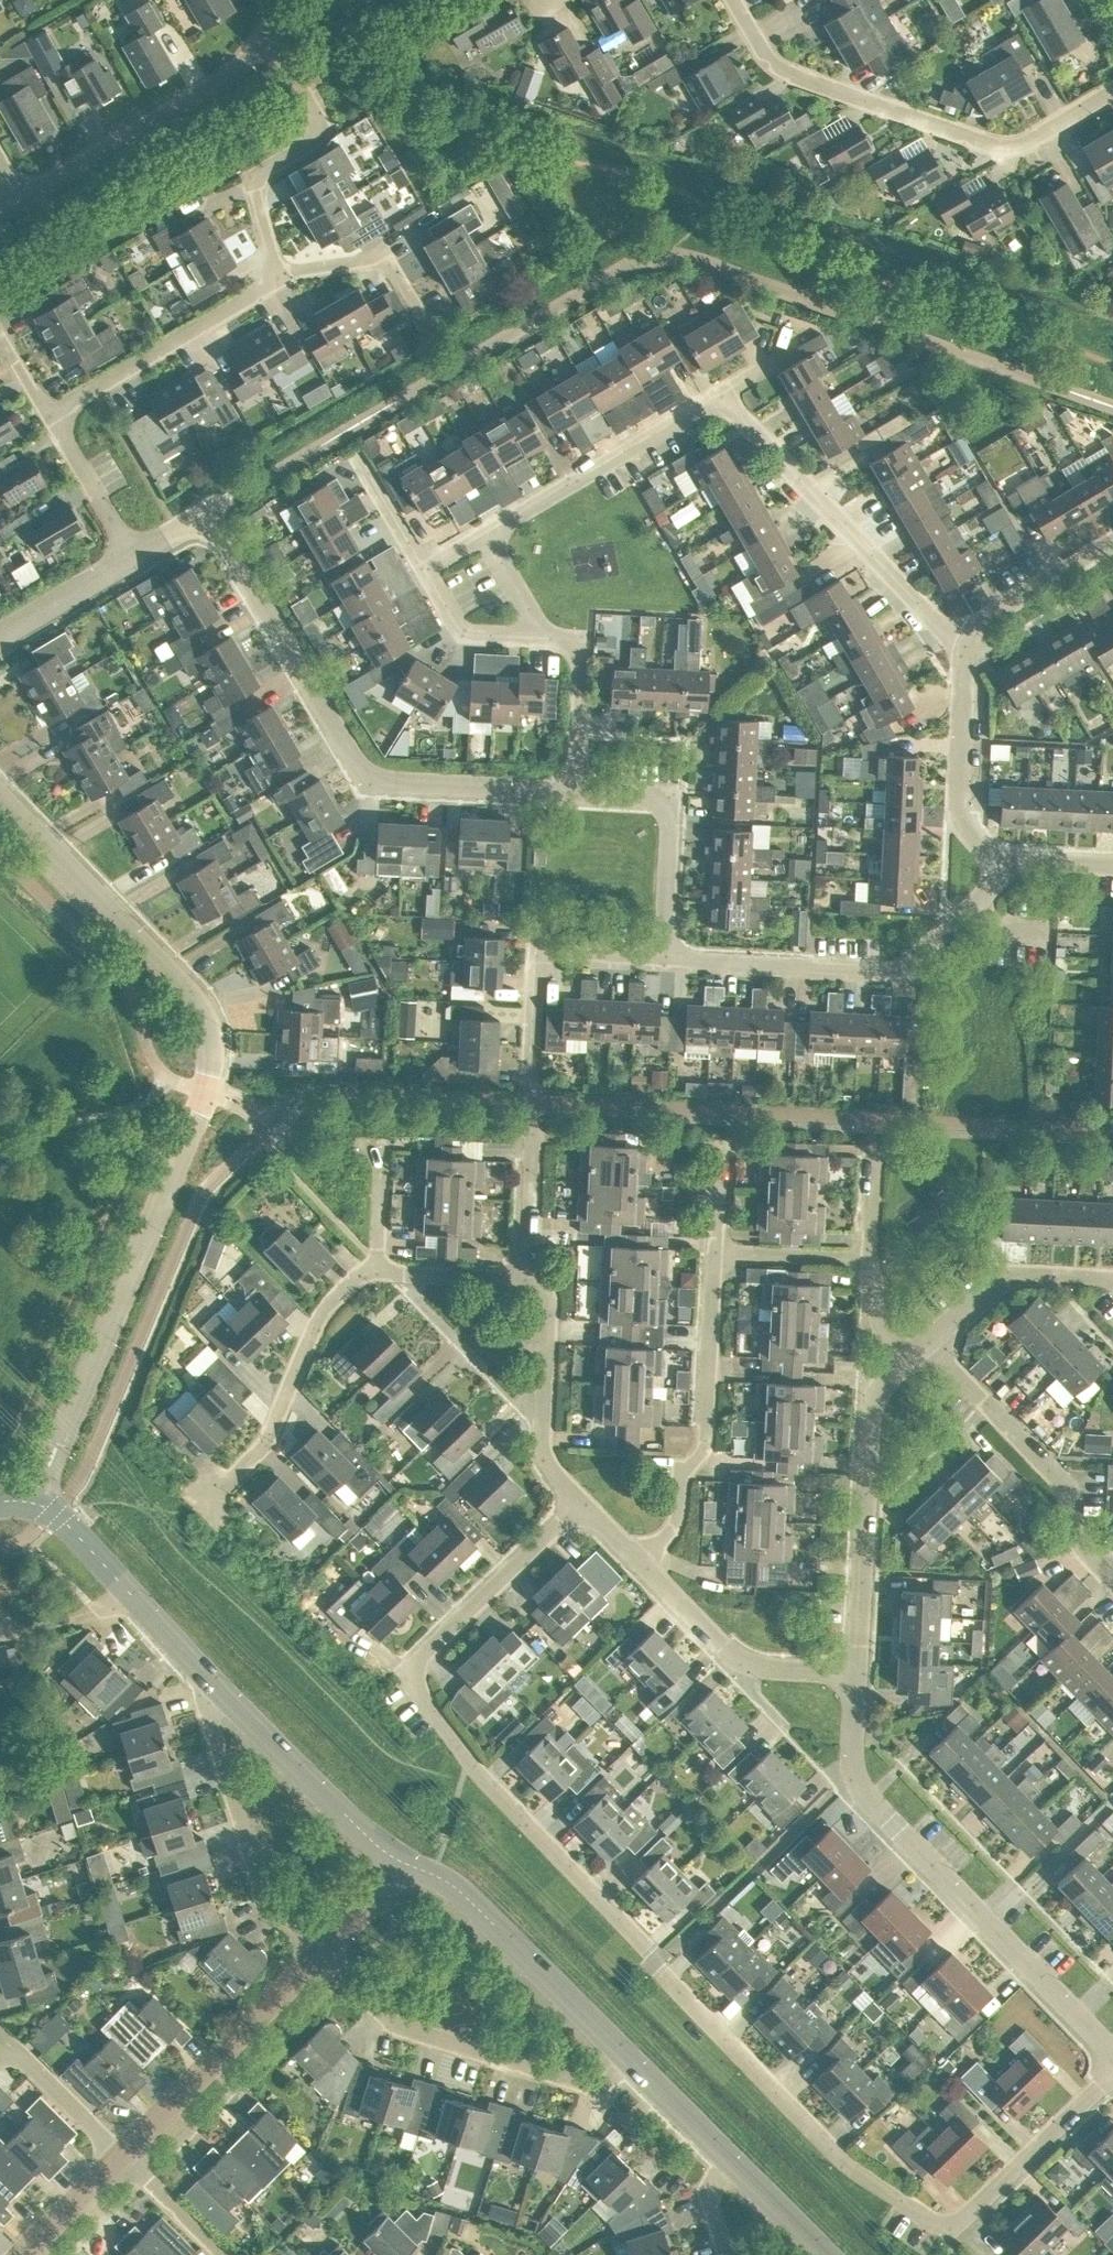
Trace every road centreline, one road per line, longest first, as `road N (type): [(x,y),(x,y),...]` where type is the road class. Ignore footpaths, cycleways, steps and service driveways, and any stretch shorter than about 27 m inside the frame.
road 1 (residential): [(1112,2071),(951,2227),(844,2163),(665,1978),(468,1758),(417,1686),(428,1651),(582,1502)]
road 2 (residential): [(0,799),(196,1001),(212,1045),(204,1094),(35,1503)]
road 3 (residential): [(208,514),(368,778),(575,792)]
road 4 (residential): [(1112,2052),(864,1794),(854,1754),(855,1672)]
road 5 (residential): [(1112,91),(1009,150),(780,70),(733,0)]
road 6 (residential): [(1004,859),(975,903),(902,967),(883,972),(663,961)]
road 7 (residential): [(320,1954),(398,2030),(601,2092),(631,2063)]
road 8 (residential): [(718,395),(932,619),(969,641)]
road 9 (residential): [(642,1563),(676,1519),(679,1484),(704,1438),(715,1253)]
road 10 (residential): [(855,1672),(868,1429),(878,1393),(906,1359)]
road 11 (residential): [(1112,1584),(1078,1543),(1060,1480),(928,1343)]
road 12 (tertiary): [(631,2063),(468,1898),(404,1863)]
road 13 (residential): [(219,1691),(207,1704),(208,1723),(257,1883),(320,1954)]
road 14 (residential): [(259,44),(288,60),(322,122),(309,147),(251,180),(276,277)]
road 15 (residential): [(209,1497),(267,1439),(323,1311),(361,1272),(377,1269)]
road 16 (residential): [(121,2155),(320,1954)]
road 17 (residential): [(21,194),(234,70),(259,44)]
road 18 (residential): [(483,533),(718,395)]
road 19 (residential): [(276,277),(49,418)]
road 20 (tertiary): [(219,1691),(62,1520),(35,1503)]
road 21 (tertiary): [(404,1863),(219,1691)]
road 22 (residential): [(663,961),(534,954),(529,1074)]
road 23 (residential): [(575,792),(662,801),(670,828),(663,961)]
road 24 (residential): [(969,641),(954,807),(981,849),(1004,859)]
road 25 (residential): [(928,1343),(1004,1271),(1112,1281)]
road 26 (residential): [(276,277),(357,263),(384,249),(429,328)]
road 27 (residential): [(575,792),(581,668),(565,643),(531,639)]
road 28 (residential): [(1112,541),(985,615),(969,641)]
road 29 (residential): [(49,418),(133,558)]
road 30 (residential): [(9,2042),(121,2155)]
road 31 (residential): [(715,1253),(869,1261)]
road 32 (residential): [(642,1563),(731,1654),(754,1667)]
road 33 (residential): [(133,558),(0,633)]
road 34 (tertiary): [(733,2164),(631,2063)]
road 35 (residential): [(377,1269),(382,1149),(360,1145)]
road 36 (residential): [(531,639),(461,630),(423,569)]
road 37 (residential): [(531,1270),(533,1128)]
road 38 (residential): [(121,2155),(222,2254)]
road 39 (residential): [(121,2155),(22,2254)]
road 40 (residential): [(531,1270),(549,1309),(544,1405)]
road 41 (residential): [(423,569),(354,454)]
road 42 (tertiary): [(825,2254),(733,2164)]
road 43 (residential): [(320,1954),(404,1863)]
road 44 (residential): [(411,1272),(531,1270)]

